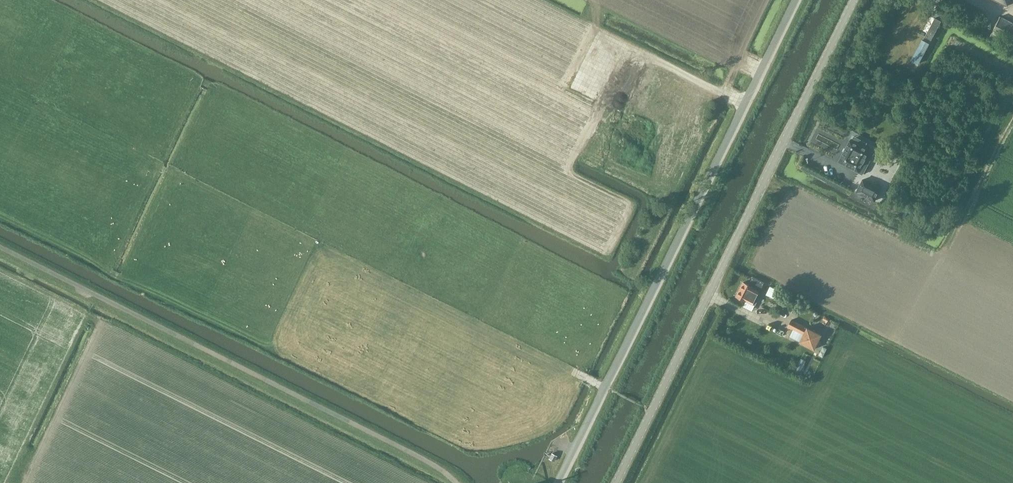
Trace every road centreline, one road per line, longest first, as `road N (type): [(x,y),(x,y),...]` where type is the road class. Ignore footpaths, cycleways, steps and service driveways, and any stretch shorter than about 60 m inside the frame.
road 1 (unclassified): [(558,482),(796,0)]
road 2 (track): [(149,161),(605,388)]
road 3 (tertiary): [(766,176),(651,412)]
road 4 (tertiary): [(766,176),(854,0)]

